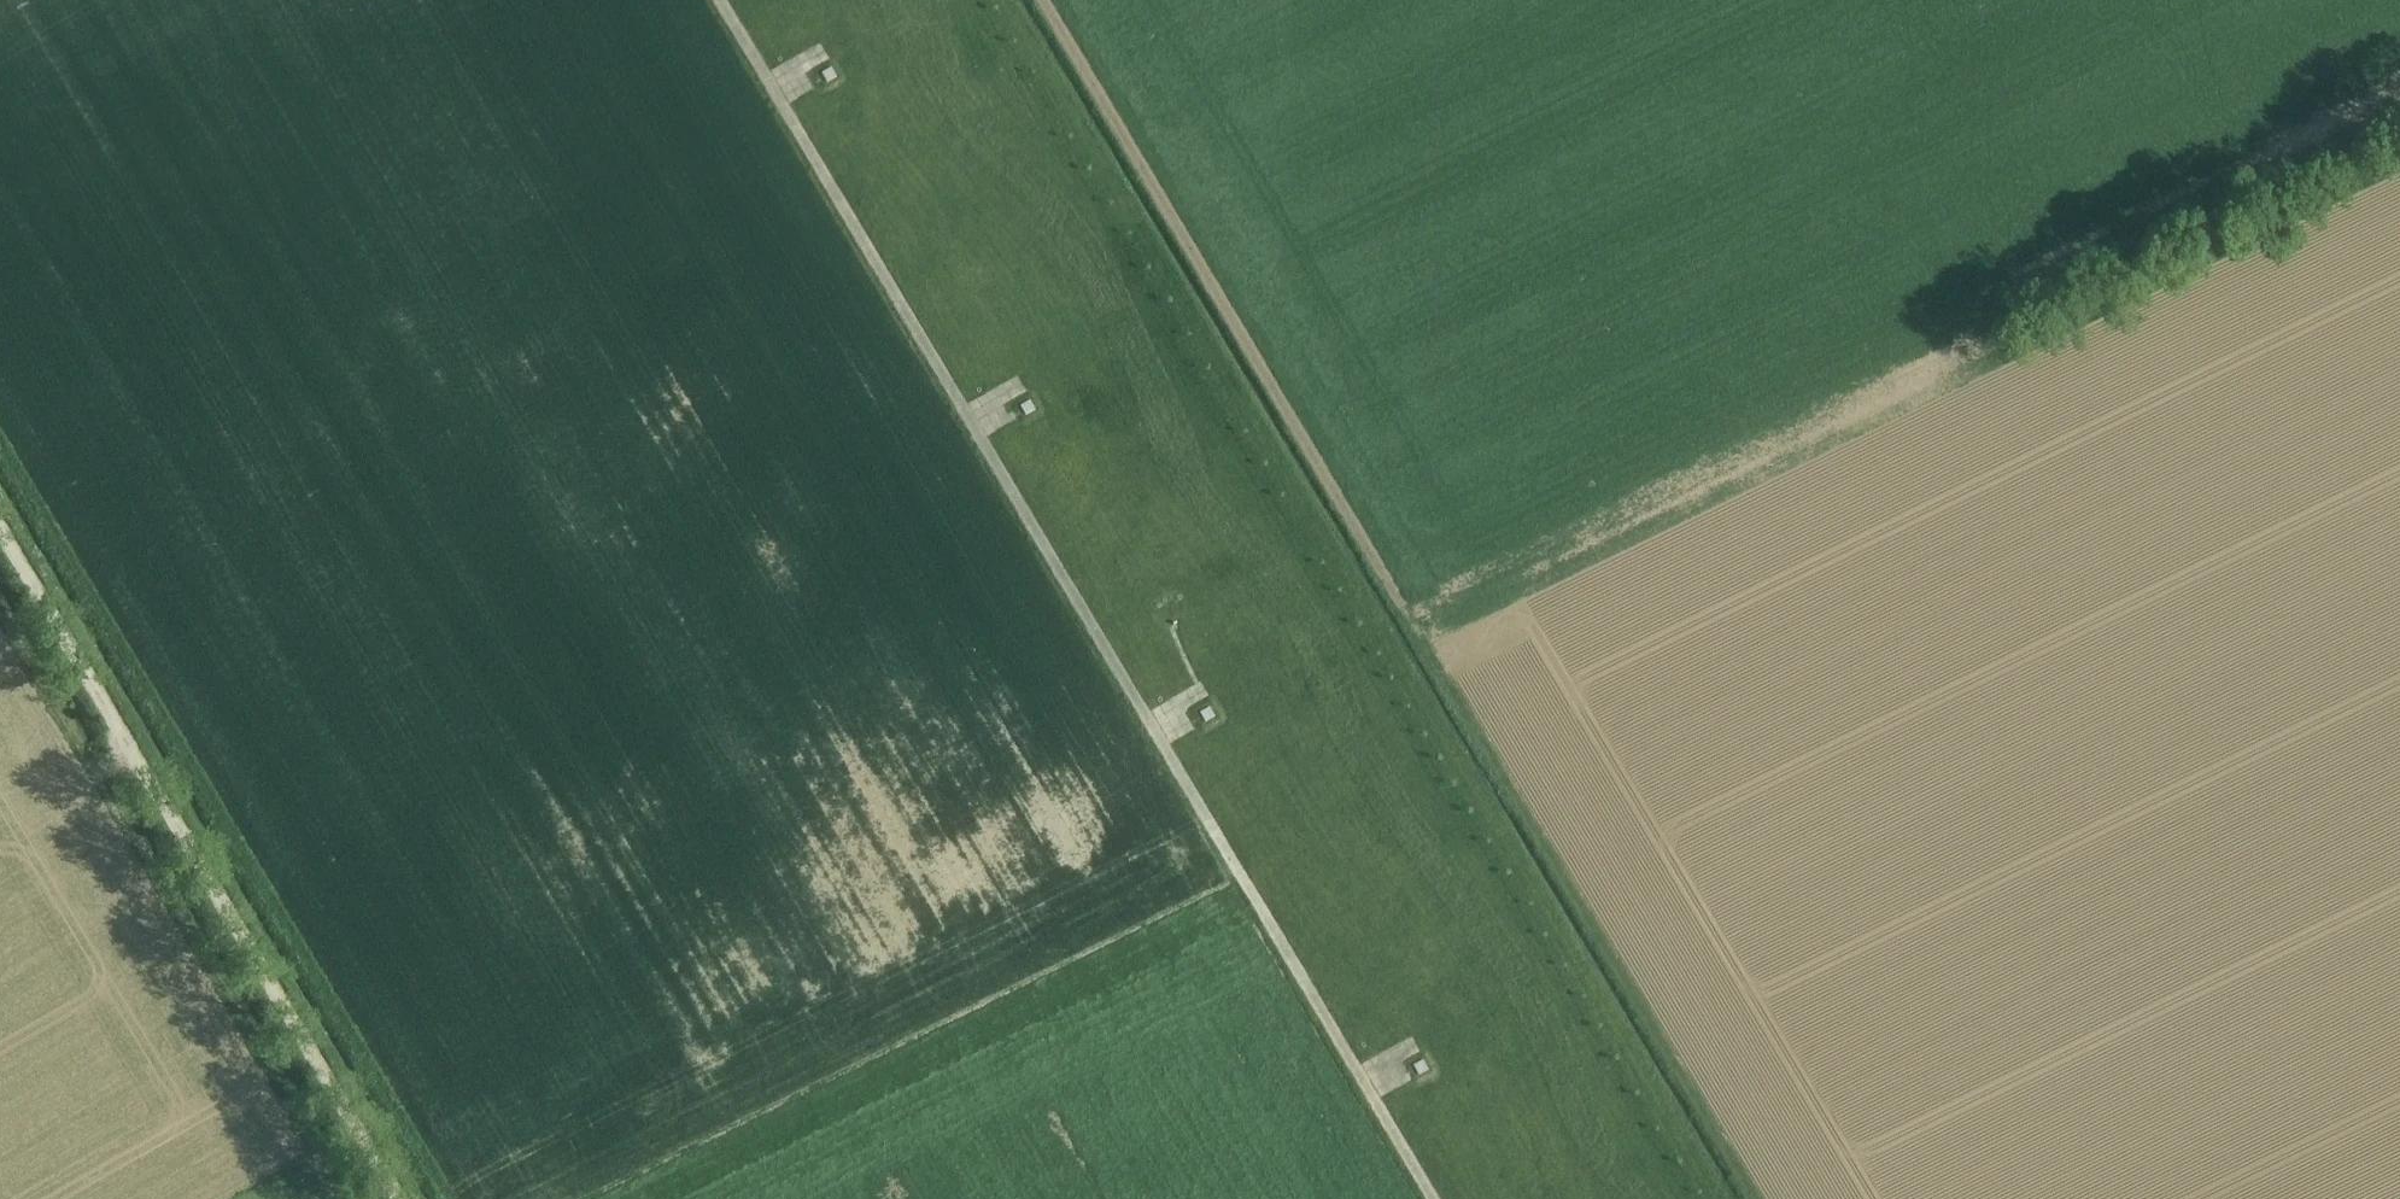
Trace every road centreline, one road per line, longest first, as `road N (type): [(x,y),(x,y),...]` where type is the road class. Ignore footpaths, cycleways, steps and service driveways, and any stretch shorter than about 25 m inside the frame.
road 1 (track): [(394,1198),(0,533)]
road 2 (track): [(2009,343),(2399,144)]

